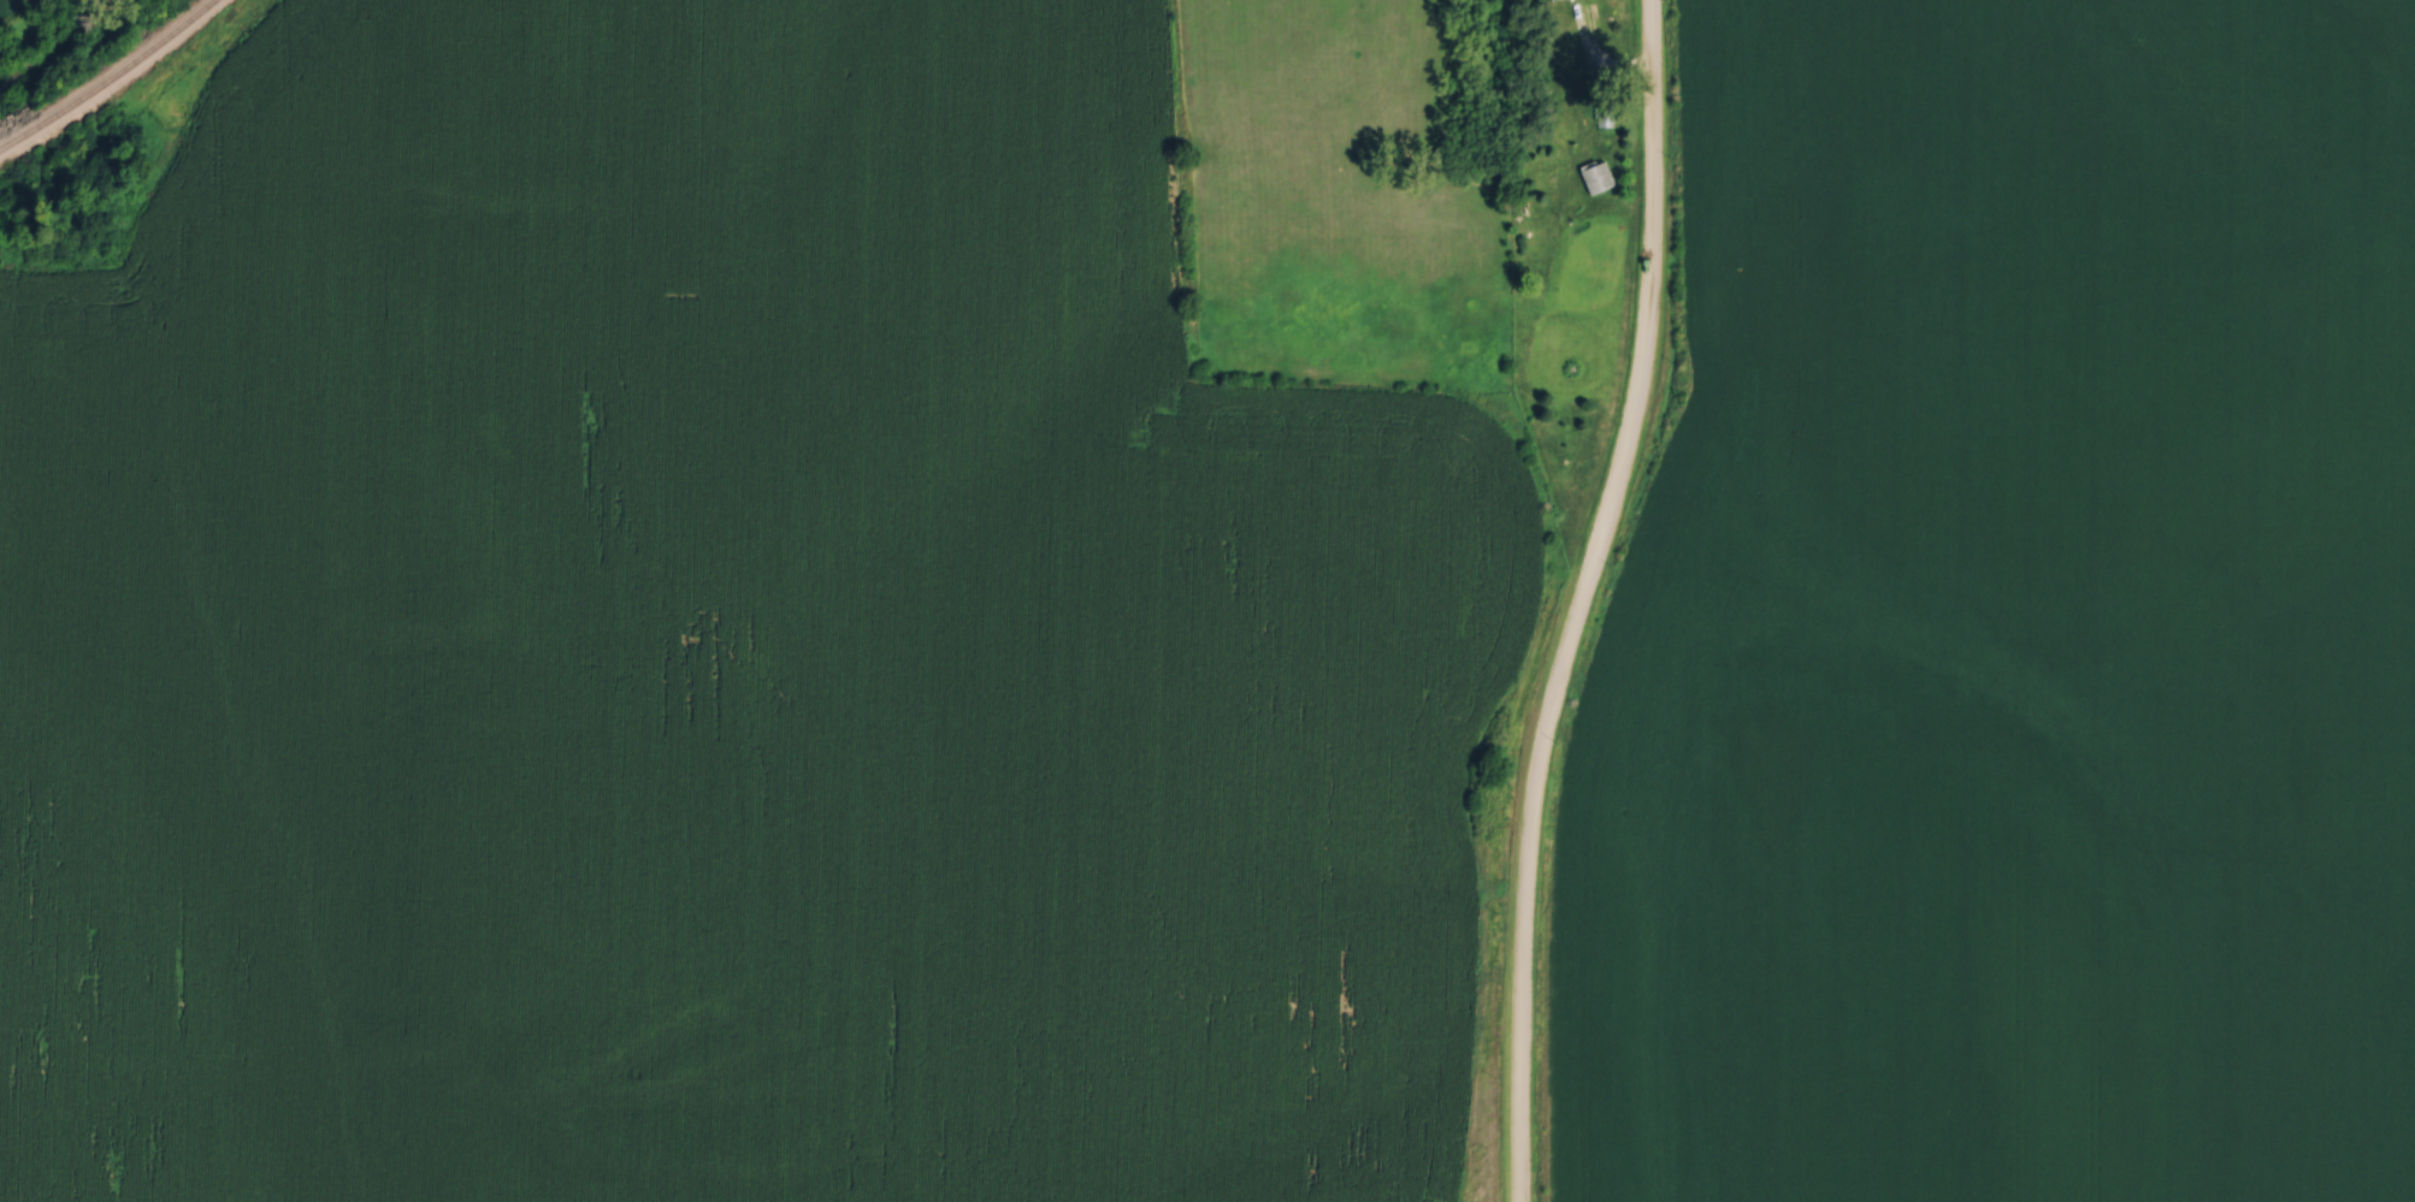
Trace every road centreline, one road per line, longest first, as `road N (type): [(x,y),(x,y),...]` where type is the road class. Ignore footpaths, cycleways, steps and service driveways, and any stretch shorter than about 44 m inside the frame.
road 1 (tertiary): [(1520,1201),(1529,798),(1642,372),(1652,295),(1651,0)]

